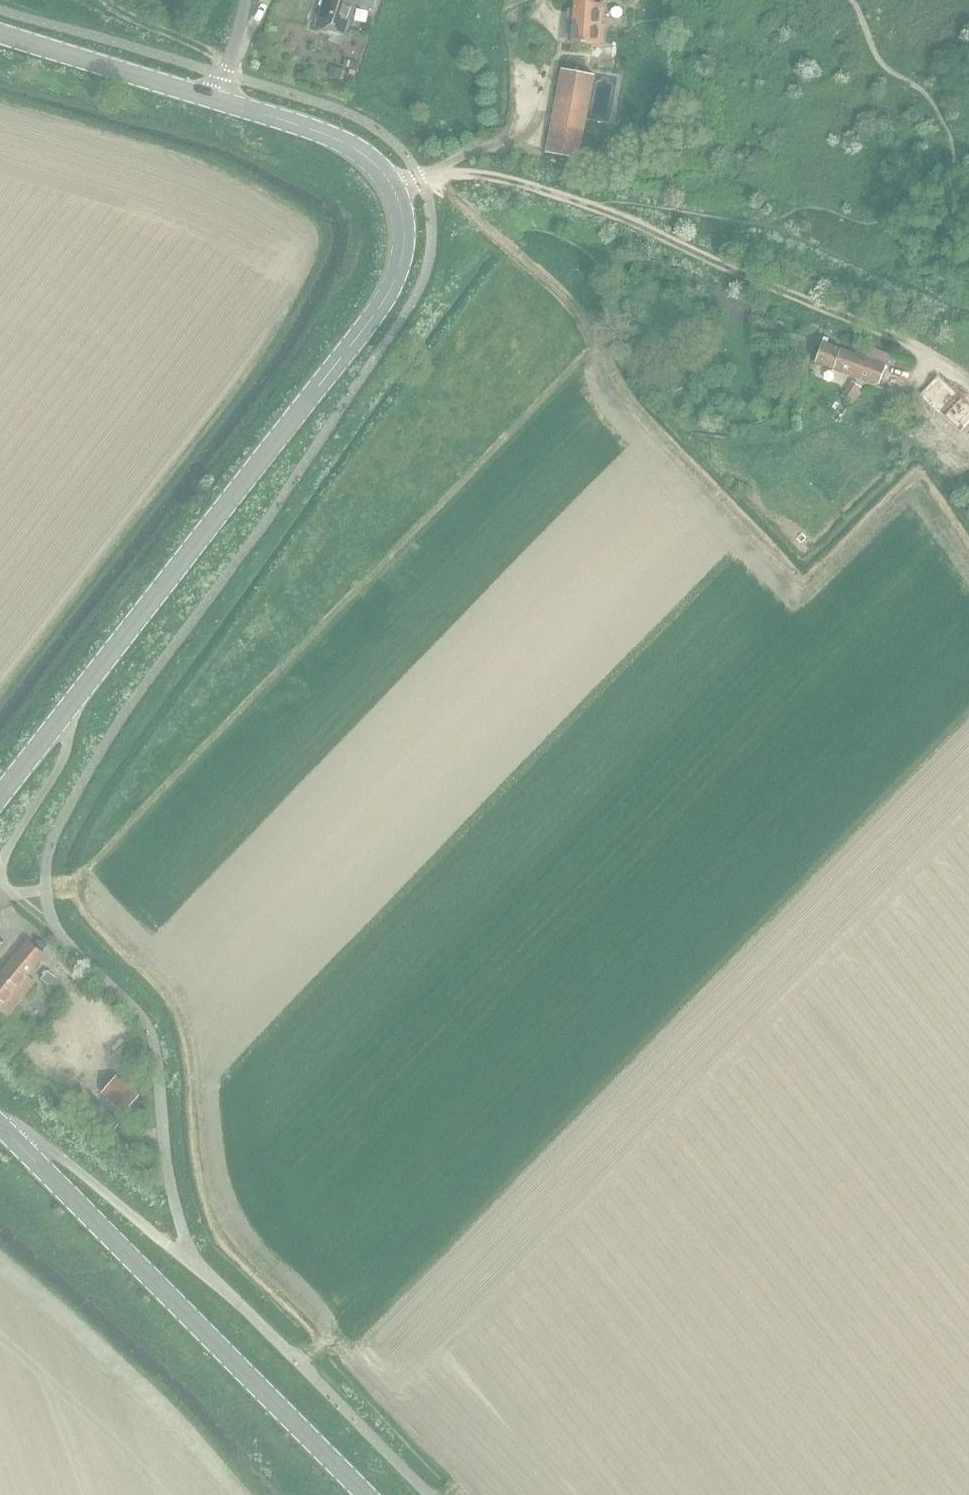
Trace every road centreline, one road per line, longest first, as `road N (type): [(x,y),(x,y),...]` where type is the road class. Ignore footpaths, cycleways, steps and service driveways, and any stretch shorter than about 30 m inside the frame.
road 1 (secondary): [(0,796),(375,314),(403,247),(397,189)]
road 2 (secondary): [(369,1494),(0,1122)]
road 3 (unclassified): [(397,189),(438,167),(506,177),(669,240)]
road 4 (track): [(669,240),(922,351)]
road 5 (secondary): [(216,99),(0,30)]
road 6 (secondary): [(397,189),(363,152),(332,136),(216,99)]

